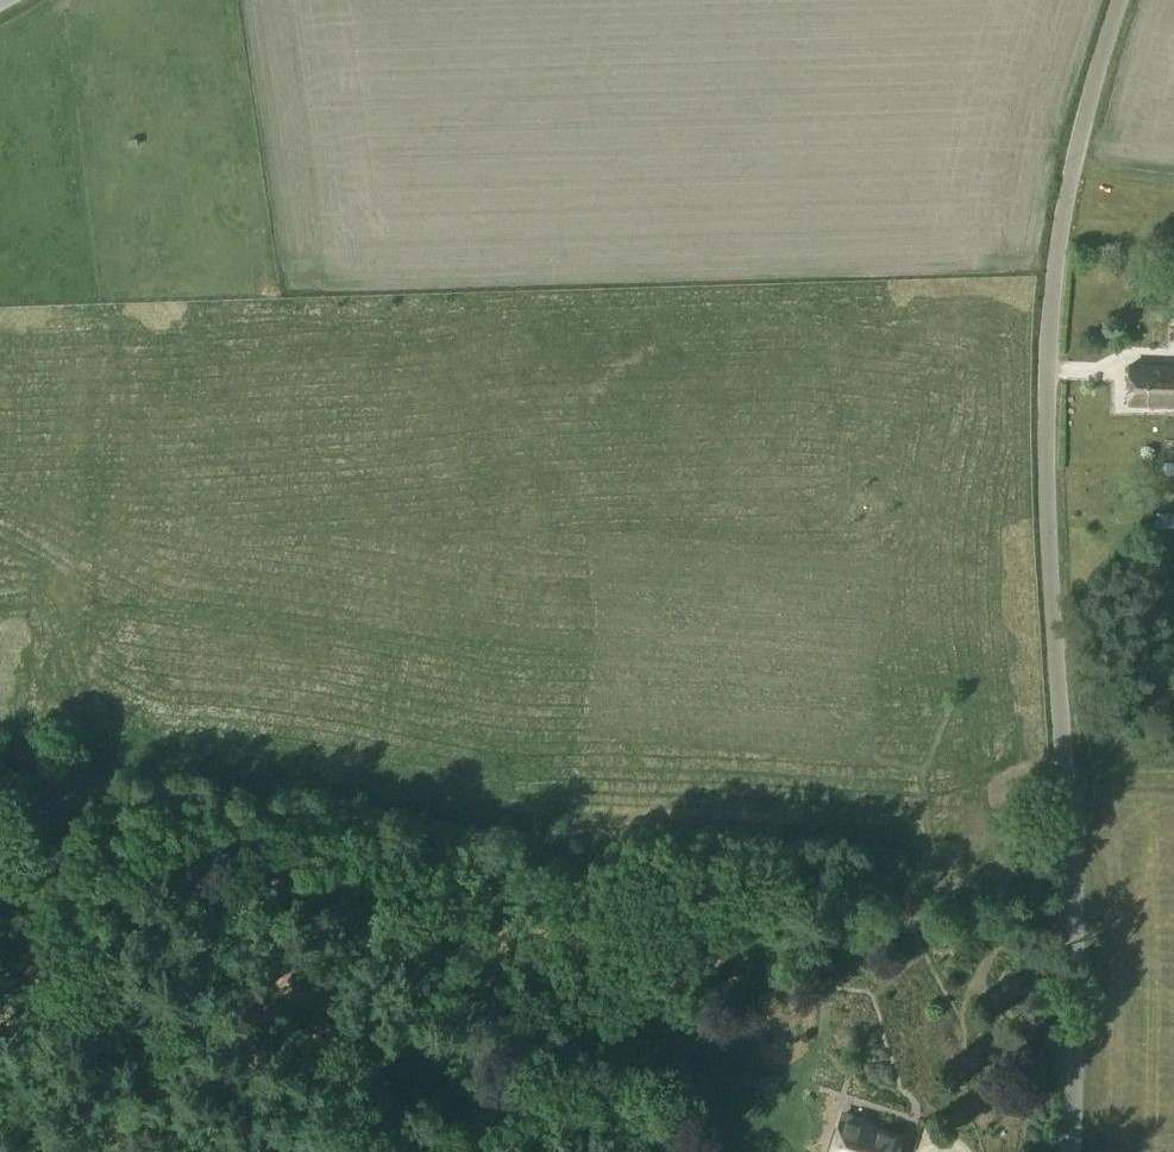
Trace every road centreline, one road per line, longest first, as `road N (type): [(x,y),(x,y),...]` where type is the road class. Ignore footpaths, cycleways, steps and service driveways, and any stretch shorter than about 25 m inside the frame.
road 1 (unclassified): [(1074,1151),(1064,797),(1041,456),(1065,183),(1117,0)]
road 2 (track): [(951,1151),(996,906),(1000,791),(1063,775)]

